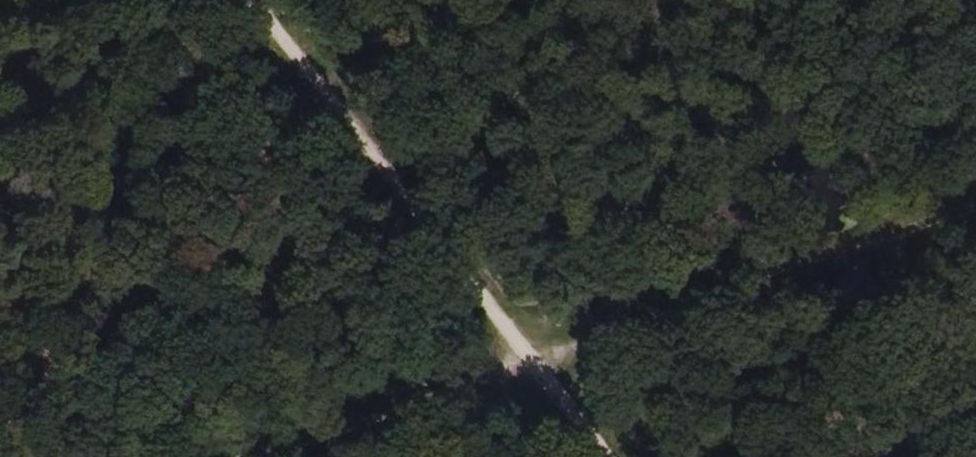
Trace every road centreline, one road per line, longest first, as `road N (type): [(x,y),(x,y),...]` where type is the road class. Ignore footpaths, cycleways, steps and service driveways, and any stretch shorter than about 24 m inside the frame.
road 1 (track): [(267,456),(975,204)]
road 2 (track): [(603,456),(240,0)]

